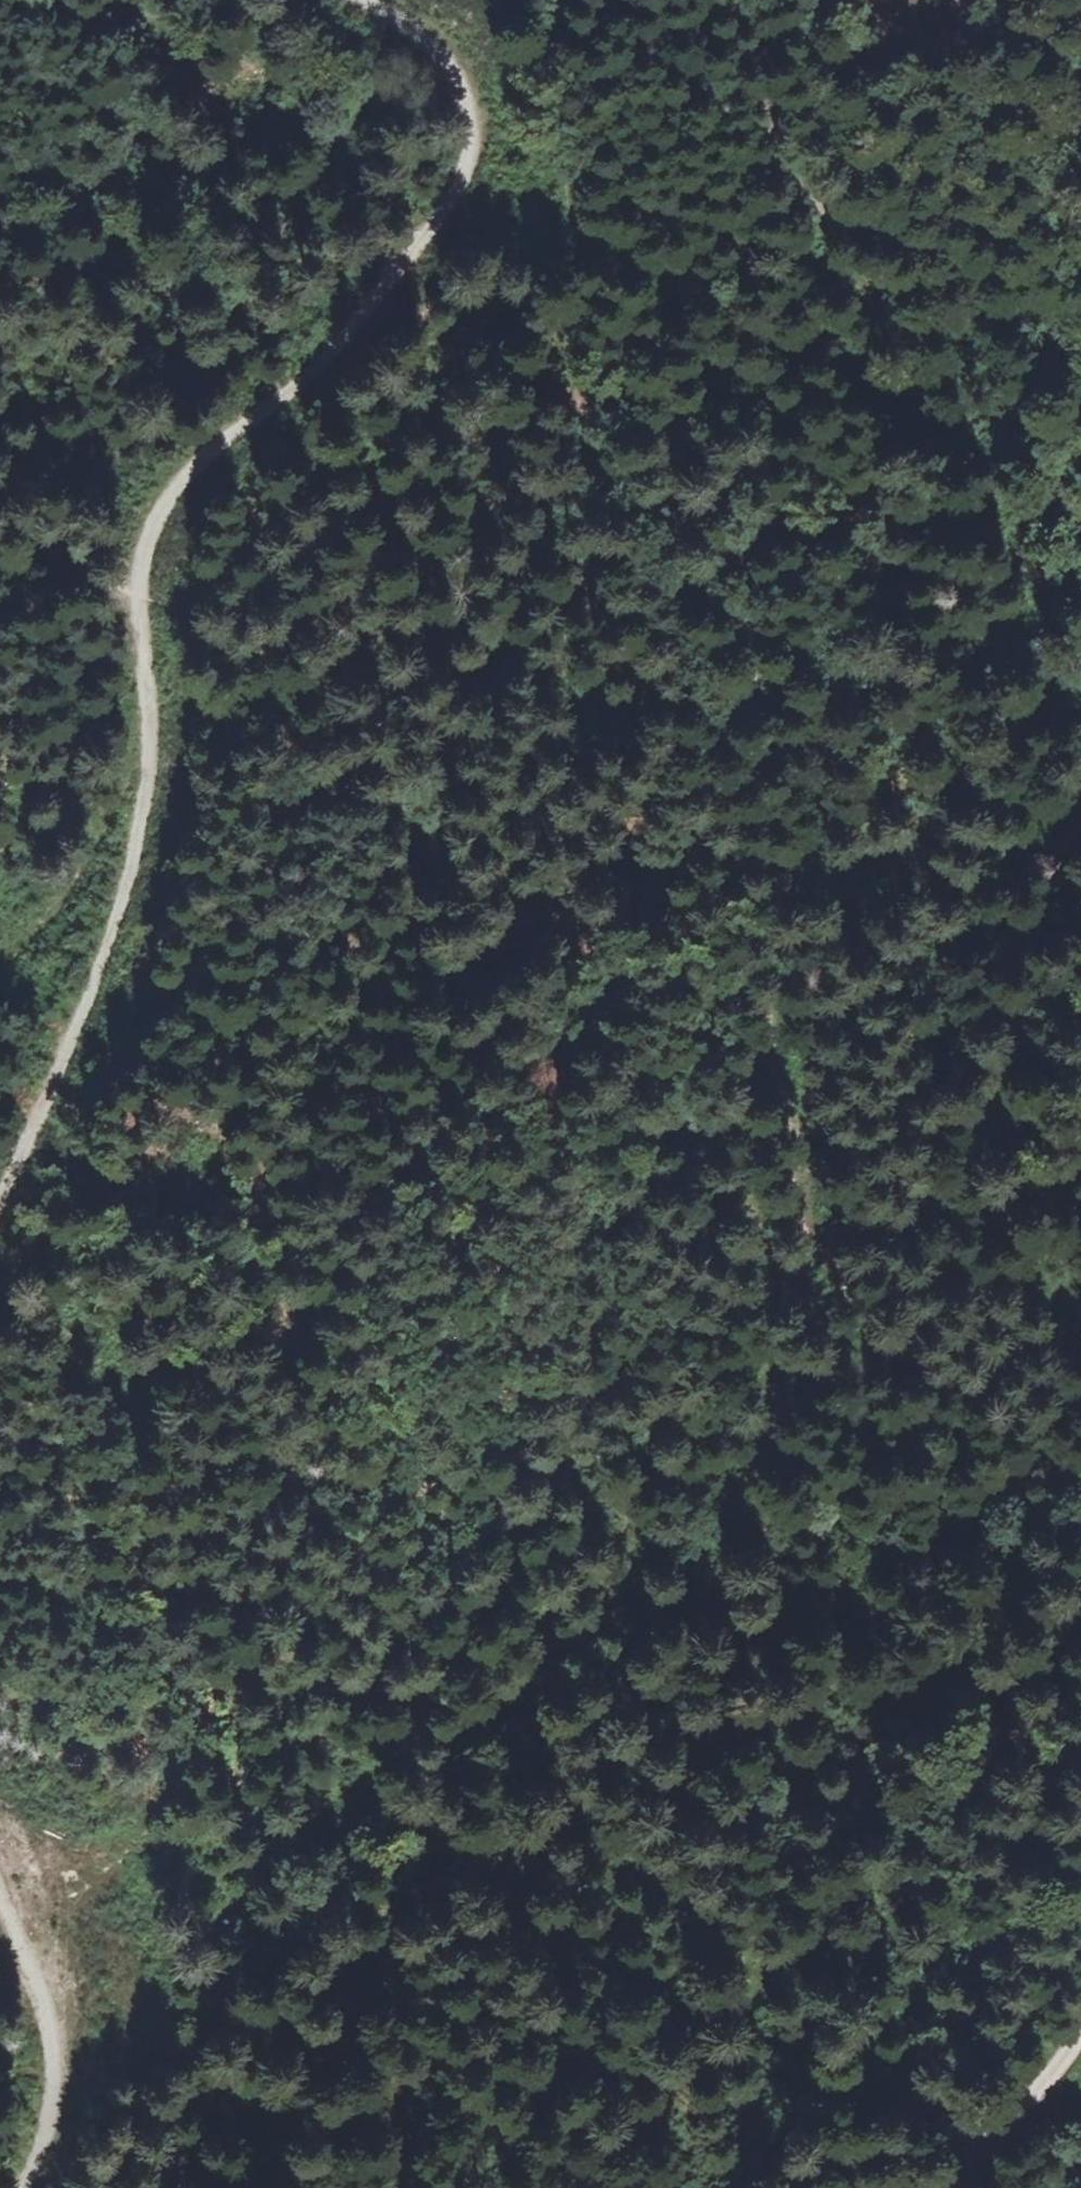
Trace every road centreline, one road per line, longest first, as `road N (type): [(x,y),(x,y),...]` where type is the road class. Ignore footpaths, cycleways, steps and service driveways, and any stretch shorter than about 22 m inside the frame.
road 1 (track): [(0,1183),(99,948),(141,809),(139,594),(159,515),(199,464),(432,232),(479,133),(471,89),(449,61),(366,0)]
road 2 (track): [(14,2187),(40,2127),(48,2054),(0,1916)]
road 3 (unclassified): [(1080,2030),(985,2145),(937,2187)]

